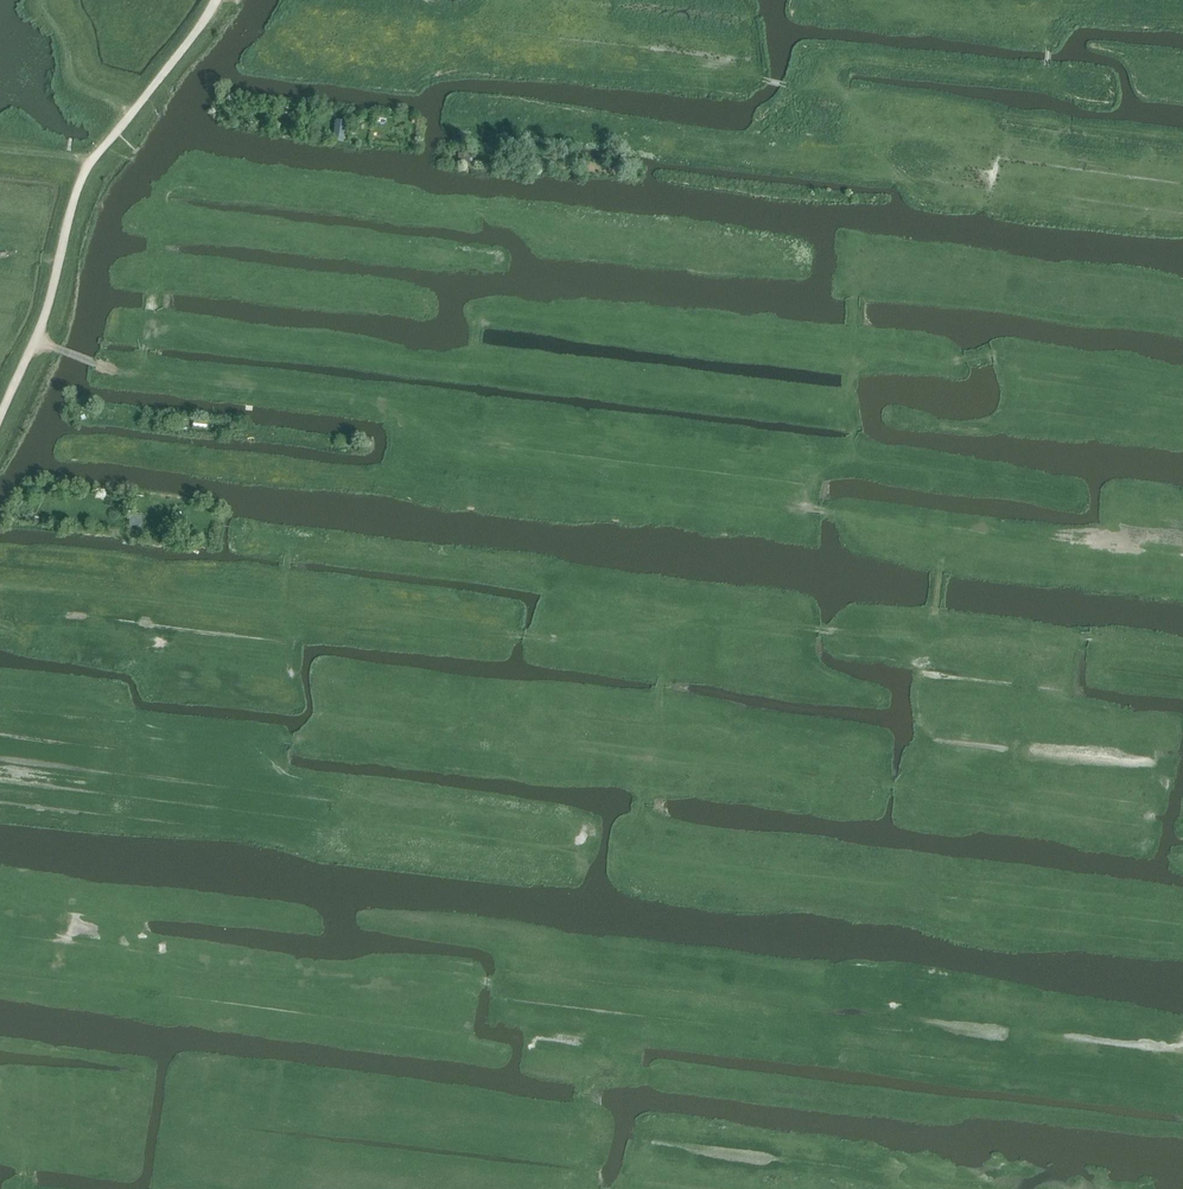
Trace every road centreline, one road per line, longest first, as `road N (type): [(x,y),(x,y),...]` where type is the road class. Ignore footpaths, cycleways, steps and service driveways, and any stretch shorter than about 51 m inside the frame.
road 1 (track): [(0,586),(538,637),(659,657),(641,822)]
road 2 (track): [(89,163),(41,329),(0,417)]
road 3 (track): [(216,0),(117,133)]

